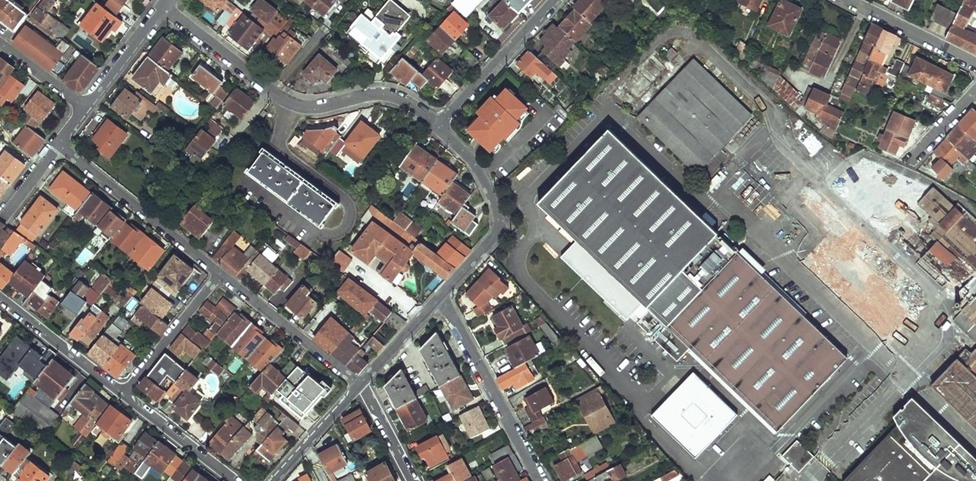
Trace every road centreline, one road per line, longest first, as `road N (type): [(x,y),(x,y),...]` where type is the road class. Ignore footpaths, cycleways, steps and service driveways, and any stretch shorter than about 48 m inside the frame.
road 1 (residential): [(291,103),(278,147),(345,198),(347,227),(320,234),(247,178)]
road 2 (residential): [(542,480),(442,294)]
road 3 (residential): [(60,140),(220,271)]
road 4 (residential): [(220,271),(362,384)]
road 5 (residential): [(438,126),(554,0)]
road 6 (residential): [(164,7),(291,103)]
road 7 (residential): [(291,103),(326,106),(383,93),(415,105),(438,126)]
road 8 (residential): [(123,396),(220,271)]
road 9 (residential): [(0,298),(123,396)]
road 10 (residential): [(847,0),(975,67)]
road 11 (residential): [(442,294),(498,229),(482,176)]
road 12 (residential): [(123,396),(234,480)]
road 13 (residential): [(274,480),(362,384)]
road 14 (residential): [(164,7),(86,106)]
road 15 (residential): [(362,384),(442,294)]

